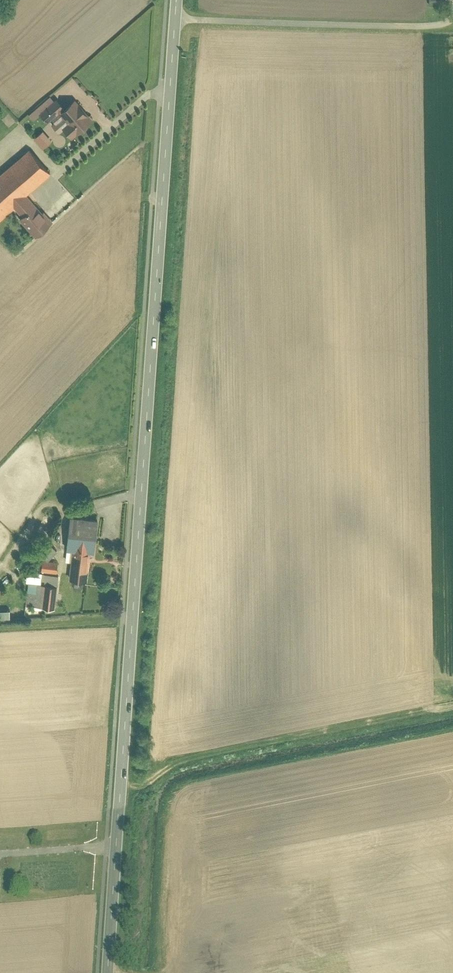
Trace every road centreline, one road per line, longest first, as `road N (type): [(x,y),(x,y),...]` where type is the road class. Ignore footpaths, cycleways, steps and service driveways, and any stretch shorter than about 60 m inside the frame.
road 1 (secondary): [(108,972),(176,0)]

